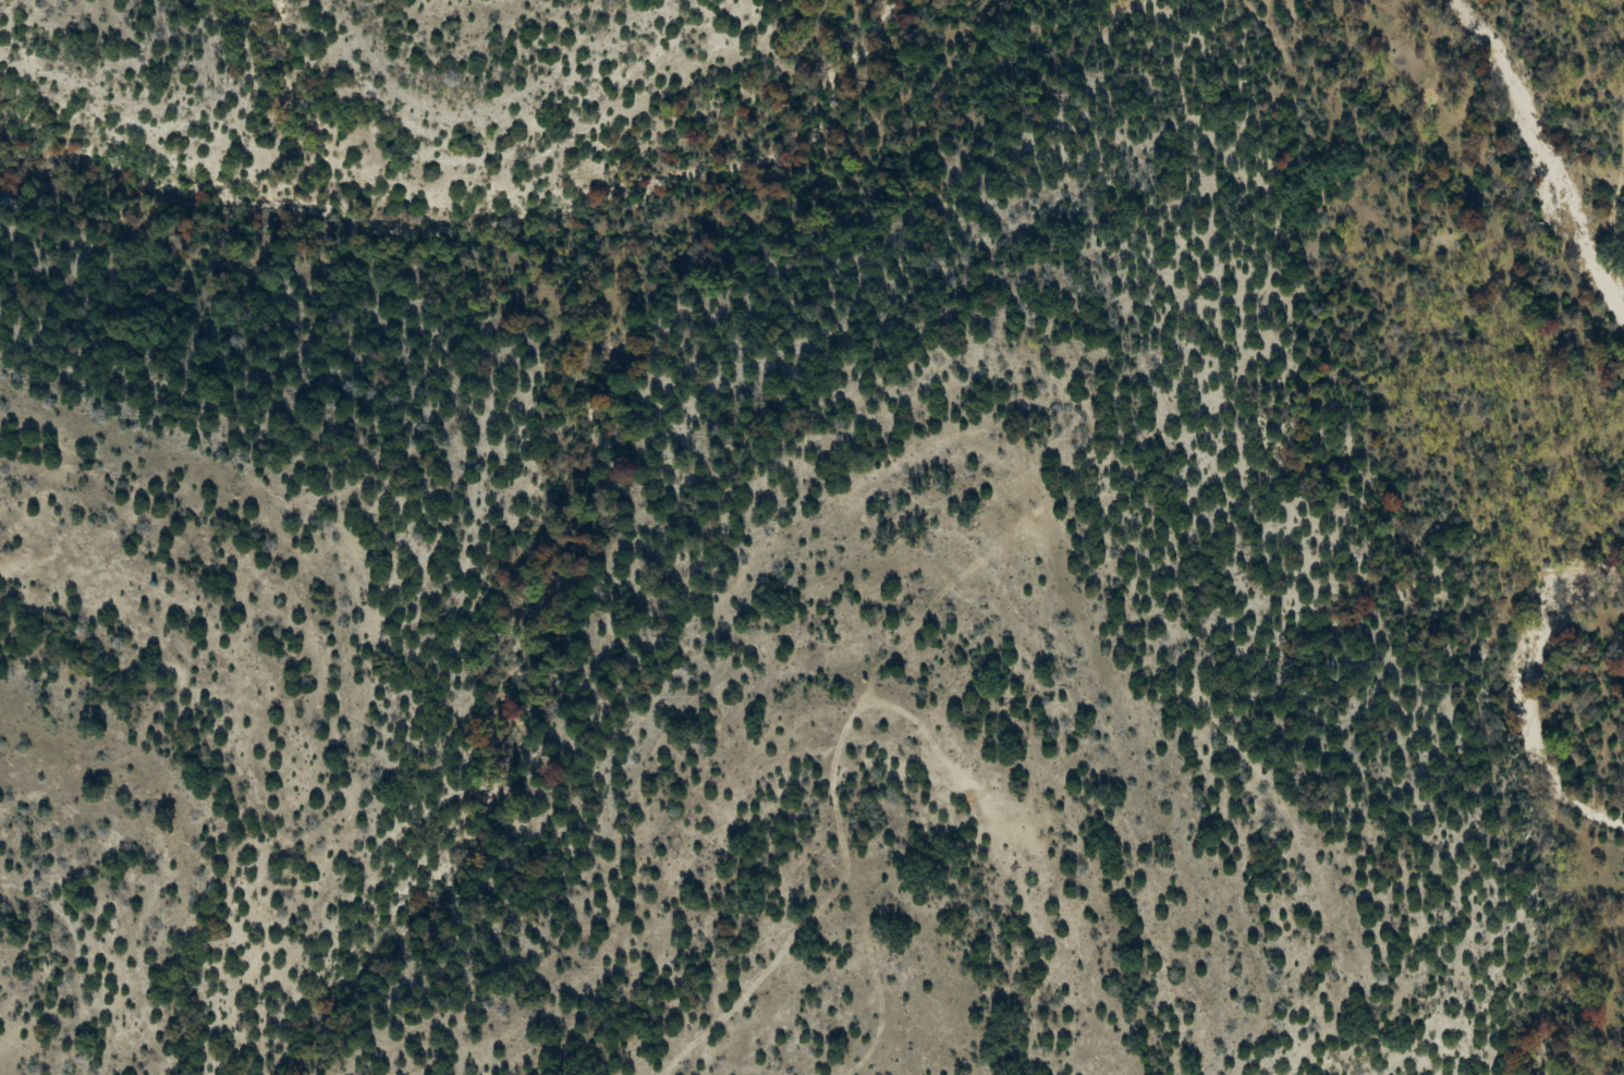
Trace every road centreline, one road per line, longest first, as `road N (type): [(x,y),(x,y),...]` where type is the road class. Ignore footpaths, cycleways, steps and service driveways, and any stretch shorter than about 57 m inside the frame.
road 1 (residential): [(1623,282),(1594,163),(1623,97)]

